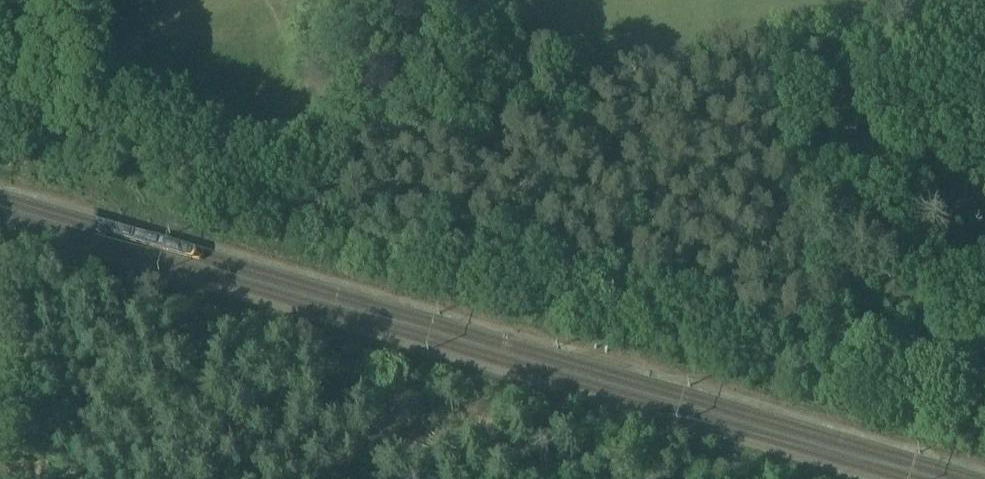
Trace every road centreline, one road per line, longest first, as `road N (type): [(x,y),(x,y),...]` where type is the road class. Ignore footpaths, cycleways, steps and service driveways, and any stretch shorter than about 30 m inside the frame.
road 1 (track): [(984,388),(946,398),(902,394),(290,210)]
road 2 (track): [(290,210),(63,151),(38,0)]

